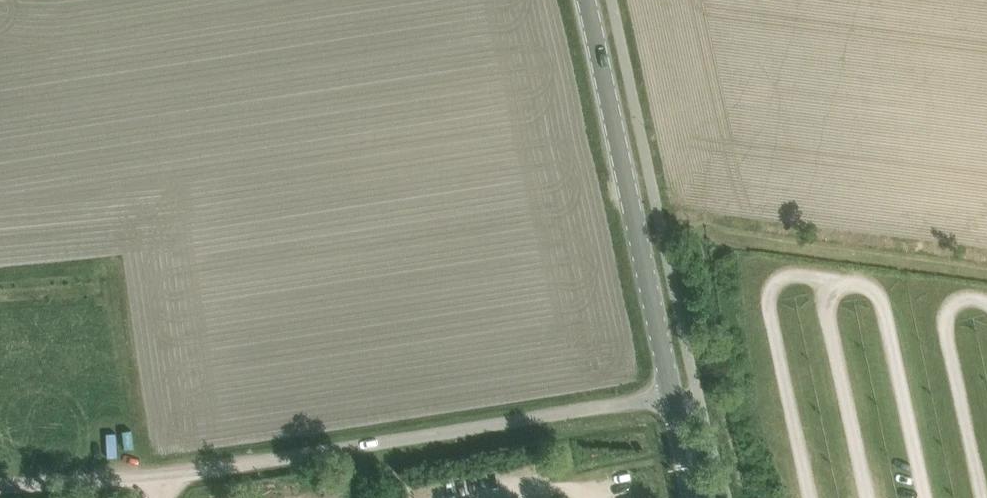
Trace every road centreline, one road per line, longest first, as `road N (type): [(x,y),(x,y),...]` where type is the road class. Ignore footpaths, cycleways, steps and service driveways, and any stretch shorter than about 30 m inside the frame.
road 1 (unclassified): [(674,395),(185,473),(0,484)]
road 2 (tertiary): [(674,395),(588,0)]

